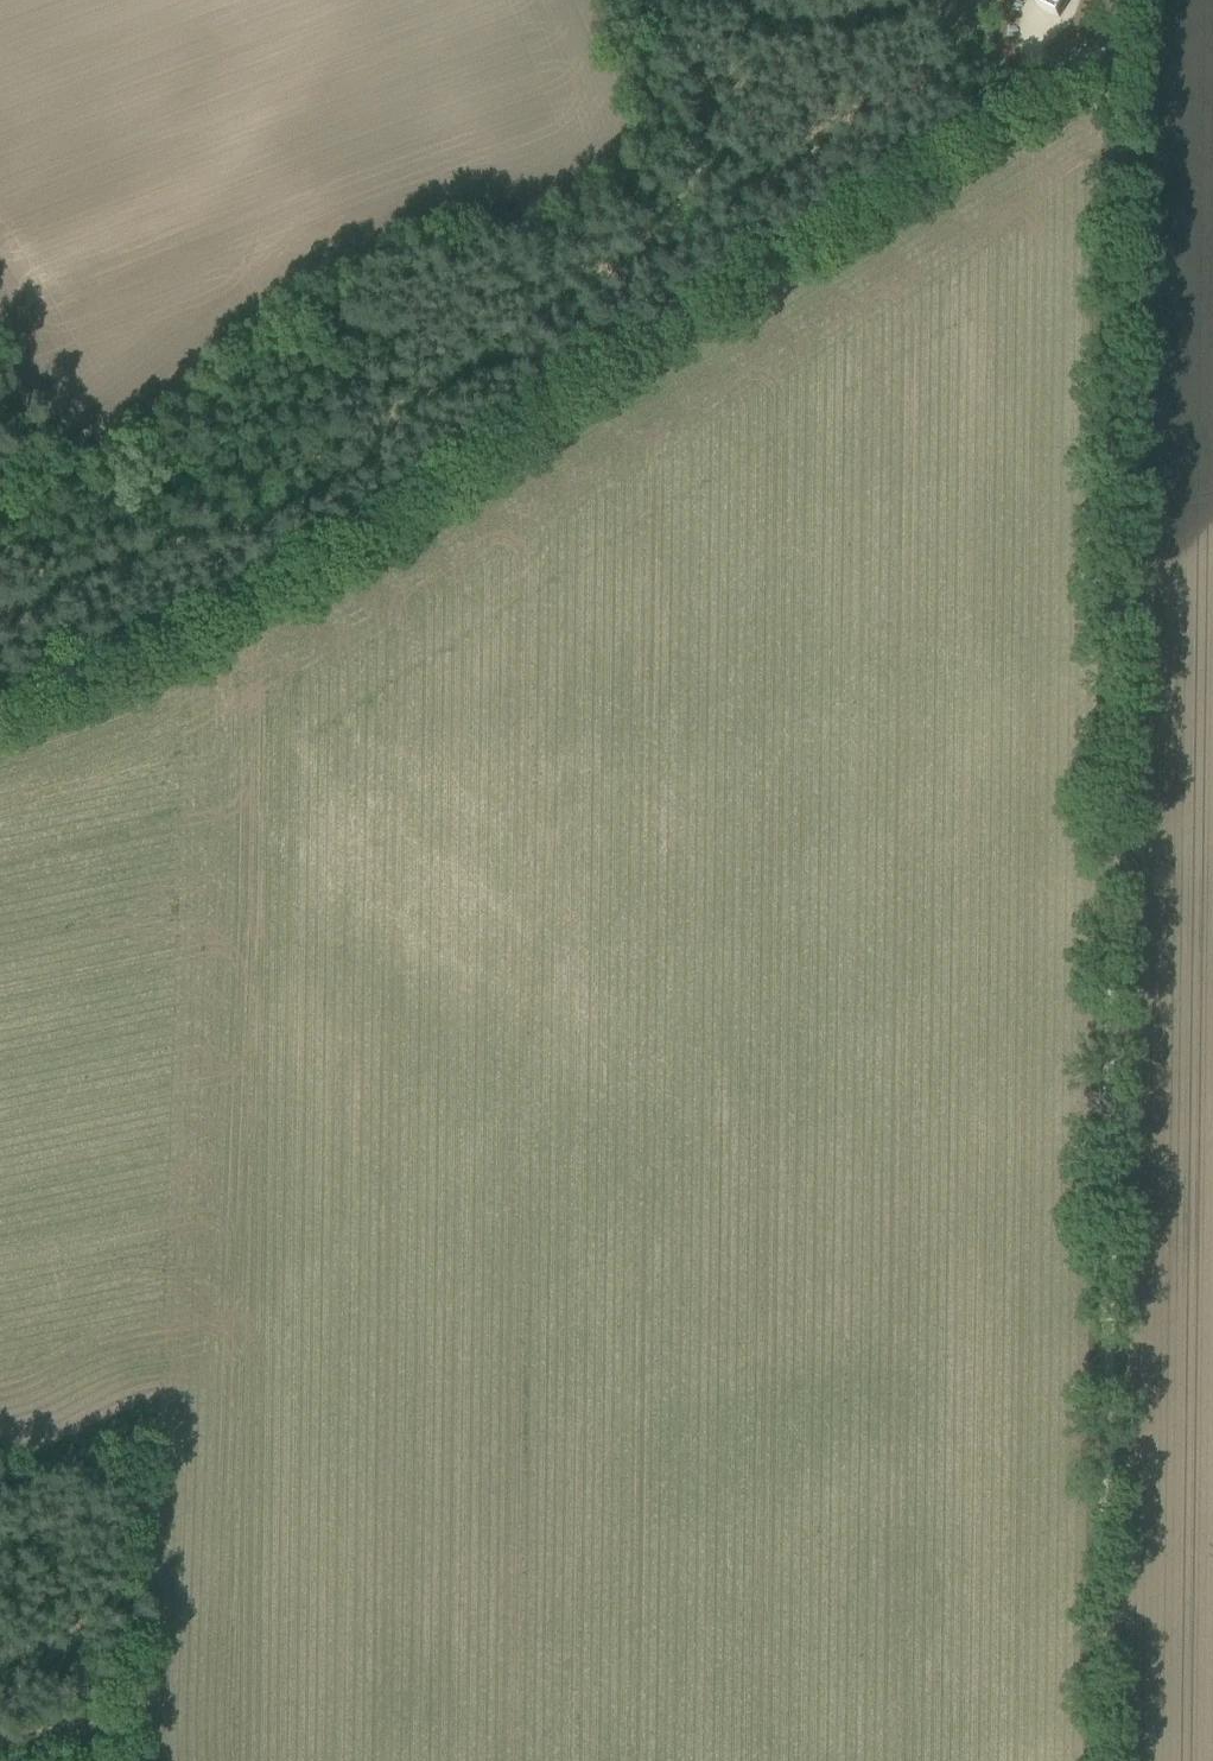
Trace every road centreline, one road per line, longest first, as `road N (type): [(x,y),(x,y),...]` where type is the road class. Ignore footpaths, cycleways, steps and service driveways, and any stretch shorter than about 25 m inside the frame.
road 1 (track): [(1126,39),(1104,1760)]
road 2 (track): [(1126,39),(1061,71),(176,634),(0,702)]
road 3 (track): [(0,1743),(135,1721)]

